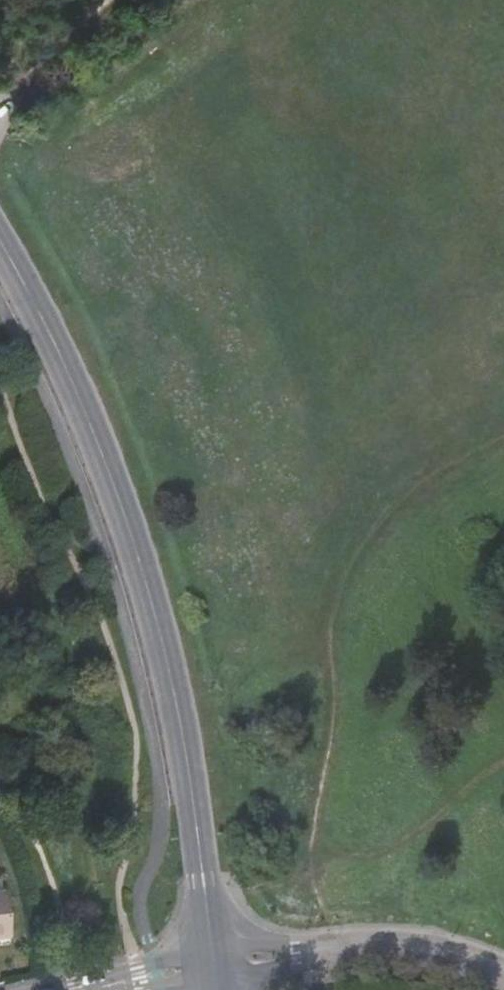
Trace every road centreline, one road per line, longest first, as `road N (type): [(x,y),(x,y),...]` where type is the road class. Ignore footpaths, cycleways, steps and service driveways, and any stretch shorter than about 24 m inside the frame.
road 1 (secondary): [(0,243),(76,392),(160,634),(188,781),(208,965)]
road 2 (tertiary): [(208,965),(385,950),(460,961),(503,978)]
road 3 (unclassified): [(87,989),(208,965)]

